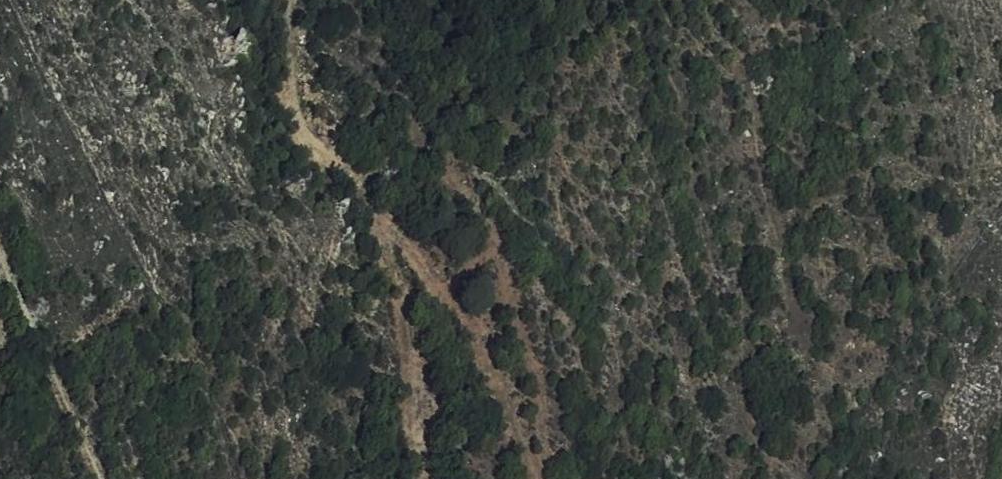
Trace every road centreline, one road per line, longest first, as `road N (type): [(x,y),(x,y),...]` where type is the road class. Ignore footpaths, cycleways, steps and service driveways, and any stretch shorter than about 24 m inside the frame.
road 1 (track): [(527,478),(470,321),(318,150),(294,109),(289,0)]

